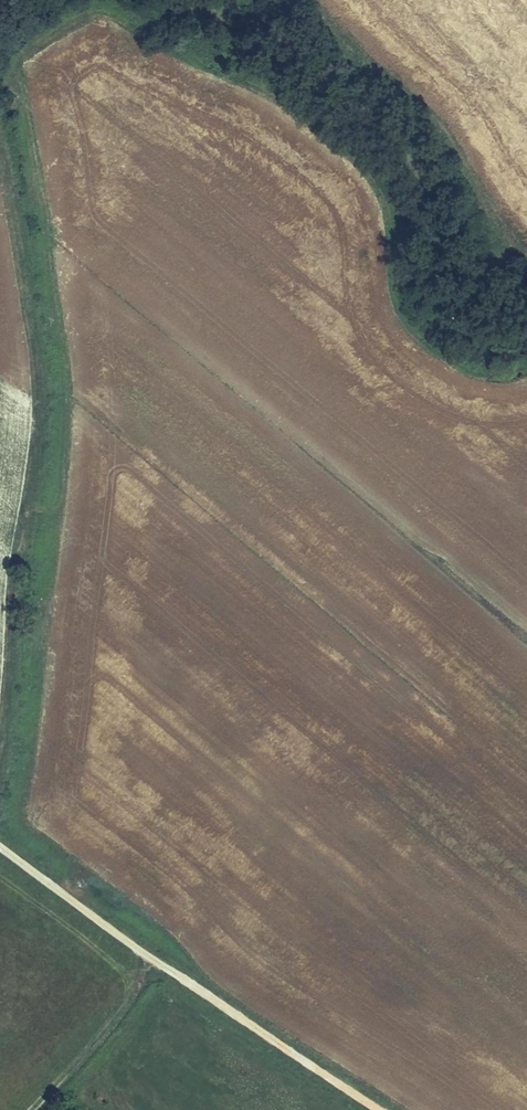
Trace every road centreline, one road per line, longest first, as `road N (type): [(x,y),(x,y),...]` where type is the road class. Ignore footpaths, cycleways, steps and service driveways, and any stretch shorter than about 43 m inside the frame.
road 1 (track): [(0,770),(42,368),(0,140)]
road 2 (track): [(132,0),(269,76),(370,158),(399,213),(397,281),(416,321)]
road 3 (track): [(0,848),(380,1109)]

